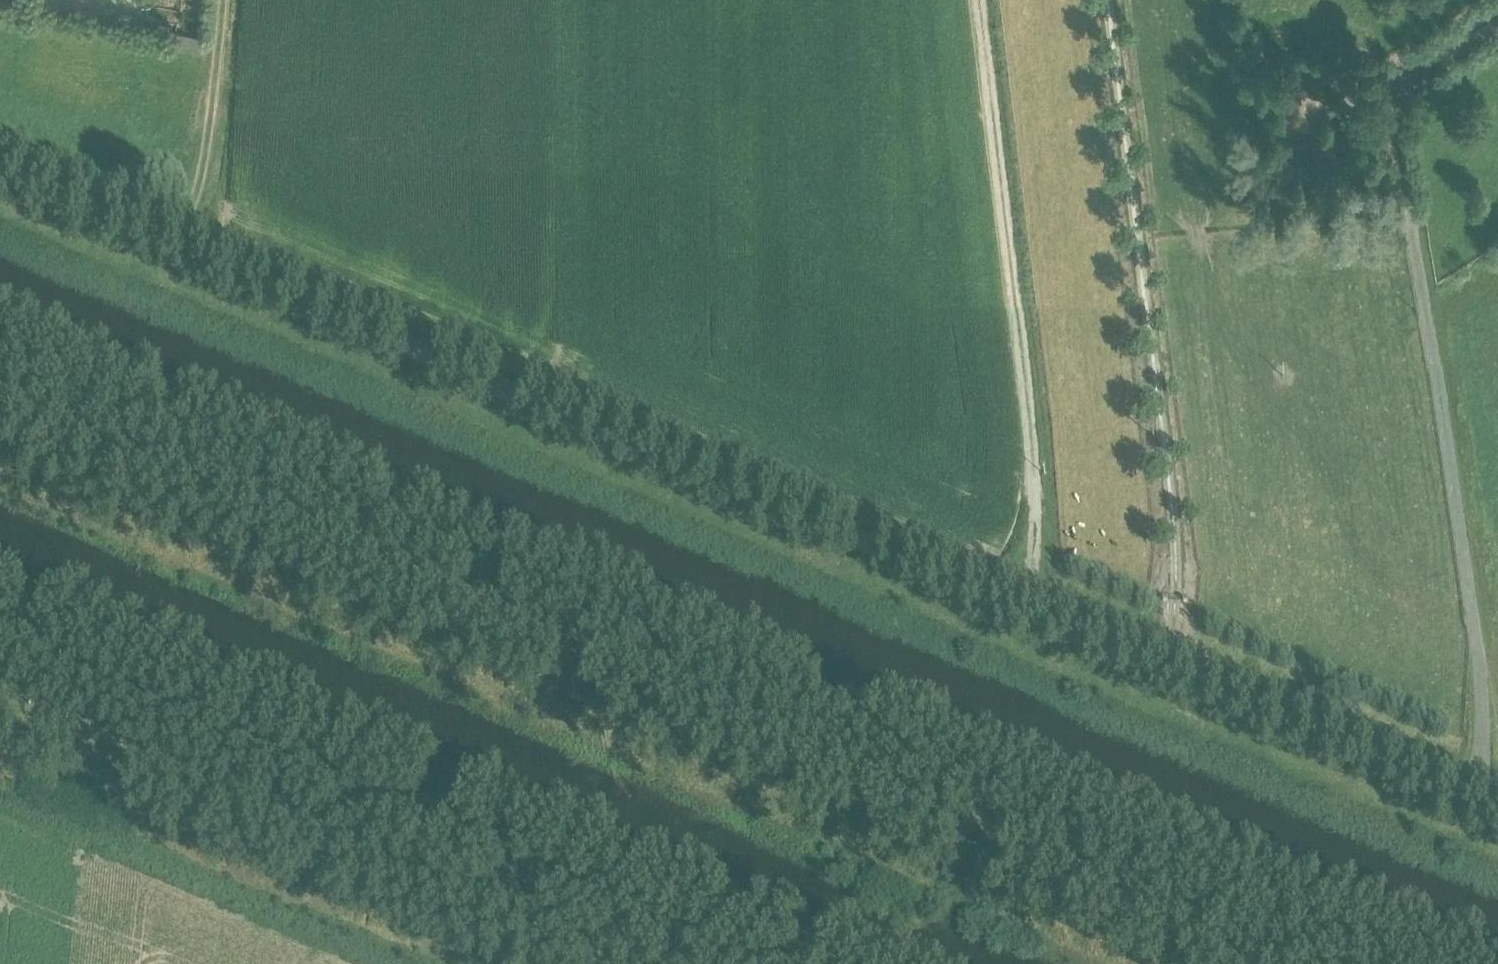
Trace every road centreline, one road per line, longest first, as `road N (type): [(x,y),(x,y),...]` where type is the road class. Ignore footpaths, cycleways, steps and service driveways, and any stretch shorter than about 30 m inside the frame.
road 1 (unclassified): [(0,168),(1497,810)]
road 2 (track): [(974,0),(1031,512),(1021,606)]

